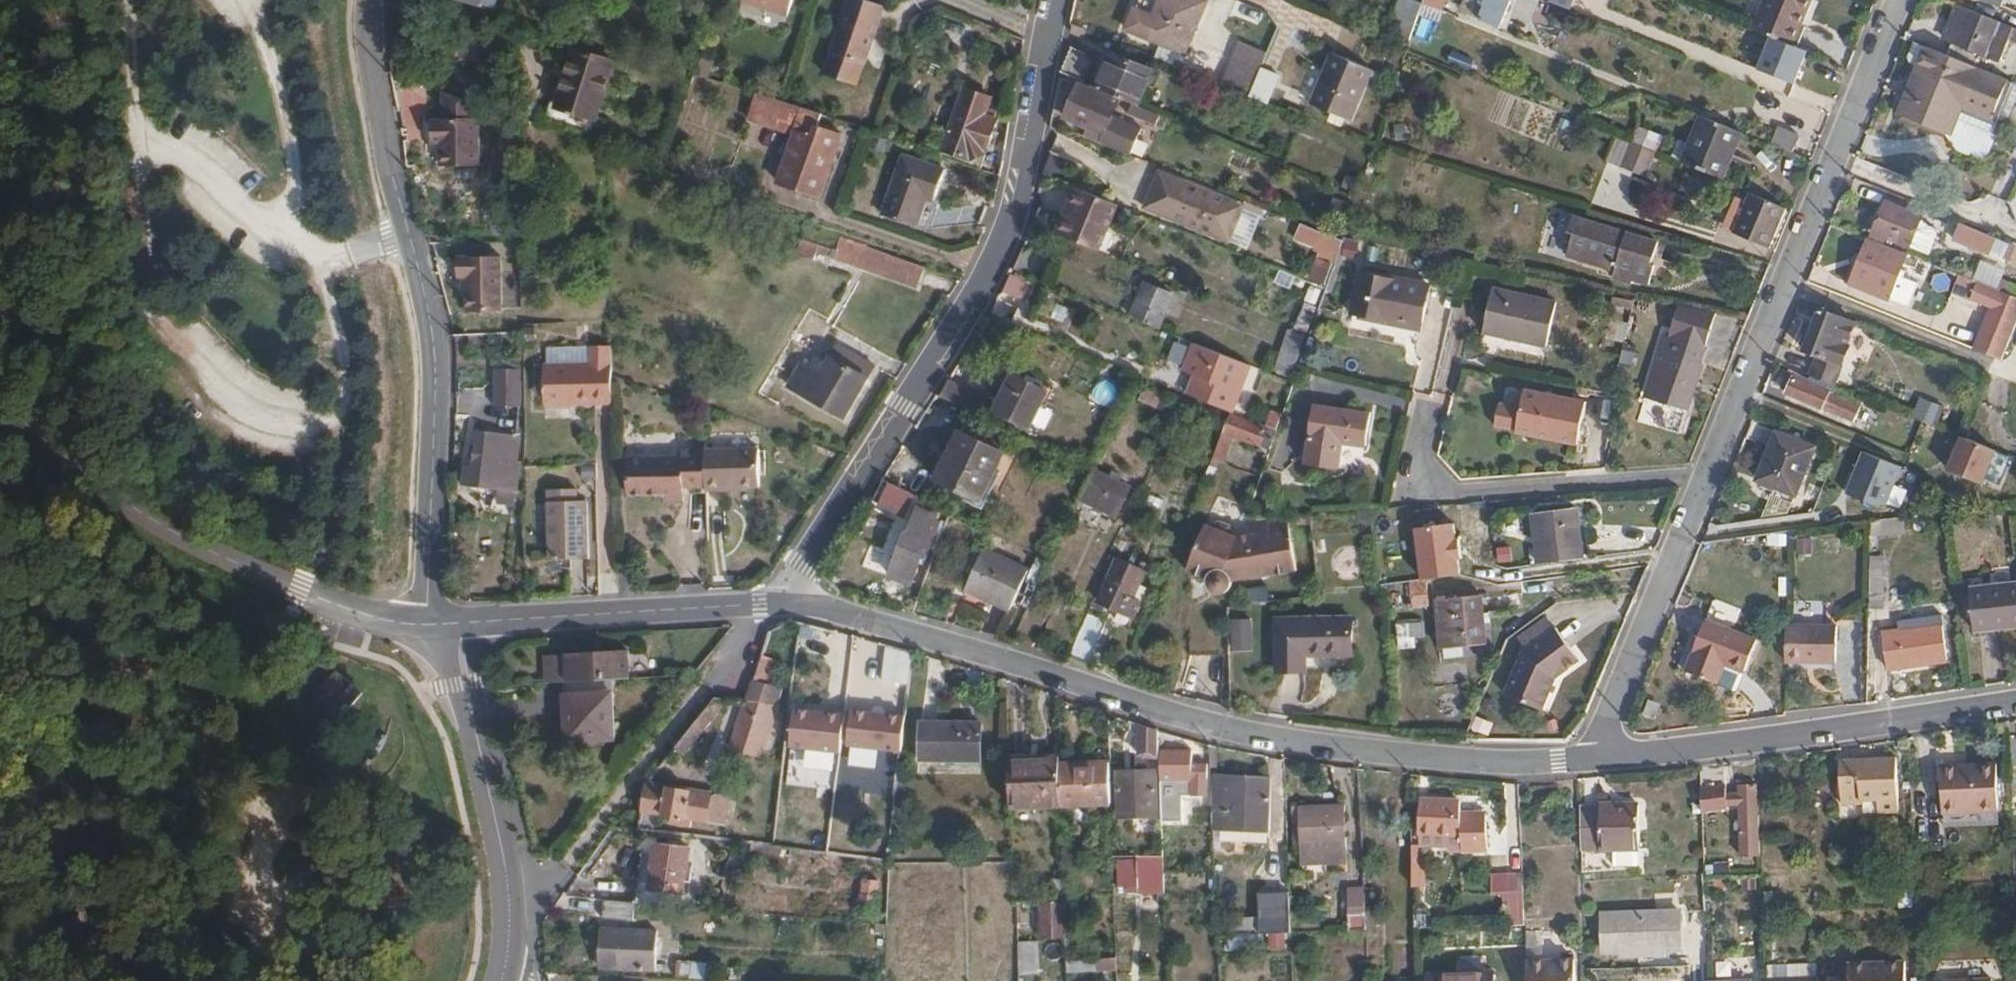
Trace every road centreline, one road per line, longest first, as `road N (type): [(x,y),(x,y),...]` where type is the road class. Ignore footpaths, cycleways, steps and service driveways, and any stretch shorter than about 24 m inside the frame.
road 1 (tertiary): [(774,600),(822,605),(1272,745),(1418,762),(1597,761)]
road 2 (residential): [(1904,0),(1597,761)]
road 3 (tertiary): [(774,600),(992,272),(1018,197),(1057,0)]
road 4 (residential): [(428,624),(435,380),(423,277),(362,42),(368,0)]
road 5 (unclassified): [(428,624),(328,603),(150,522),(0,401)]
road 6 (tertiary): [(2015,699),(1597,761)]
road 7 (tertiary): [(508,977),(519,909),(455,624)]
road 8 (tertiary): [(774,600),(455,624)]

